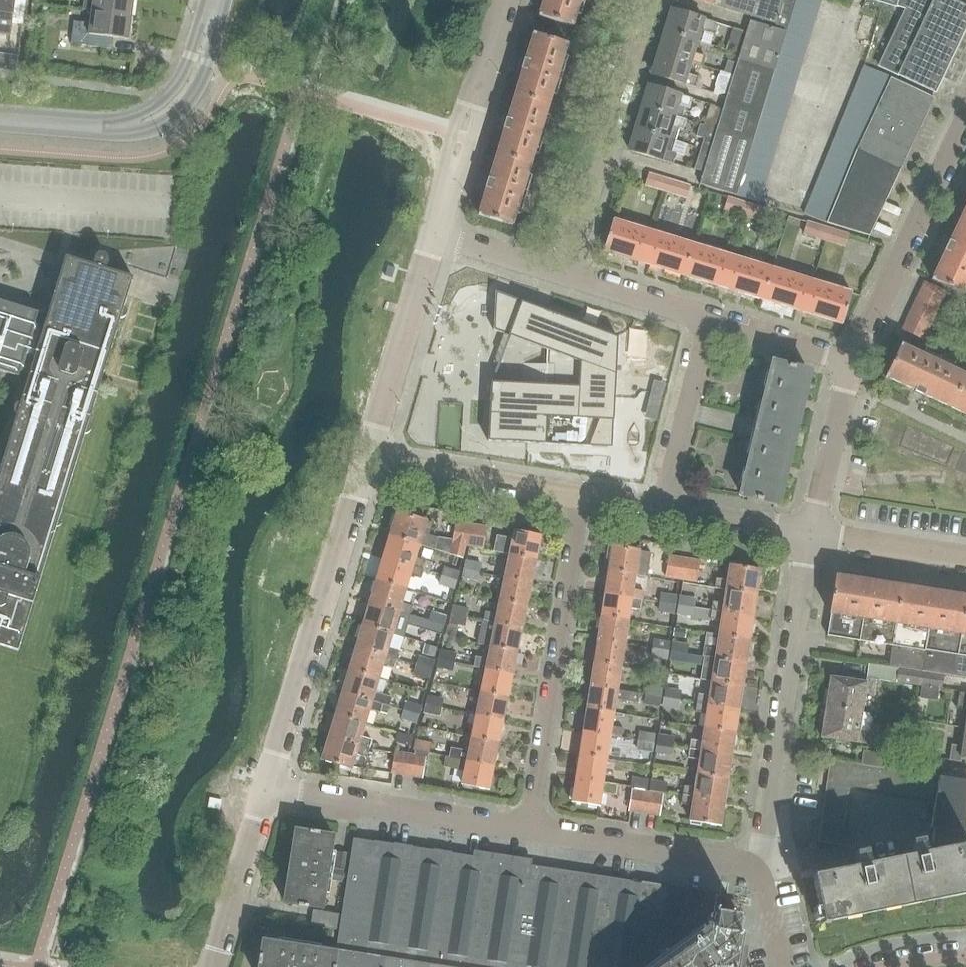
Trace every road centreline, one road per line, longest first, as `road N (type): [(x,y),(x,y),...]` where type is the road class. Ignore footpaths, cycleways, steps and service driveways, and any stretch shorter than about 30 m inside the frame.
road 1 (residential): [(266,788),(365,463)]
road 2 (residential): [(755,868),(811,533)]
road 3 (residential): [(530,830),(581,497)]
road 4 (residential): [(564,273),(647,0)]
road 5 (residential): [(530,830),(266,788)]
road 6 (residential): [(852,361),(965,119)]
road 7 (residential): [(365,463),(434,234)]
road 8 (residential): [(755,868),(530,830)]
road 9 (tertiary): [(80,124),(131,134),(178,113),(213,49),(214,0)]
road 10 (residential): [(581,497),(365,463)]
road 11 (tertiary): [(214,0),(183,72),(159,101),(80,124)]
road 12 (residential): [(663,510),(709,318)]
road 13 (residential): [(212,966),(266,788)]
road 14 (residential): [(811,533),(852,361)]
road 15 (residential): [(965,557),(811,533)]
road 16 (residential): [(709,318),(564,273)]
road 17 (residential): [(811,533),(663,510)]
road 18 (residential): [(852,361),(709,318)]
road 19 (residential): [(564,273),(434,234)]

